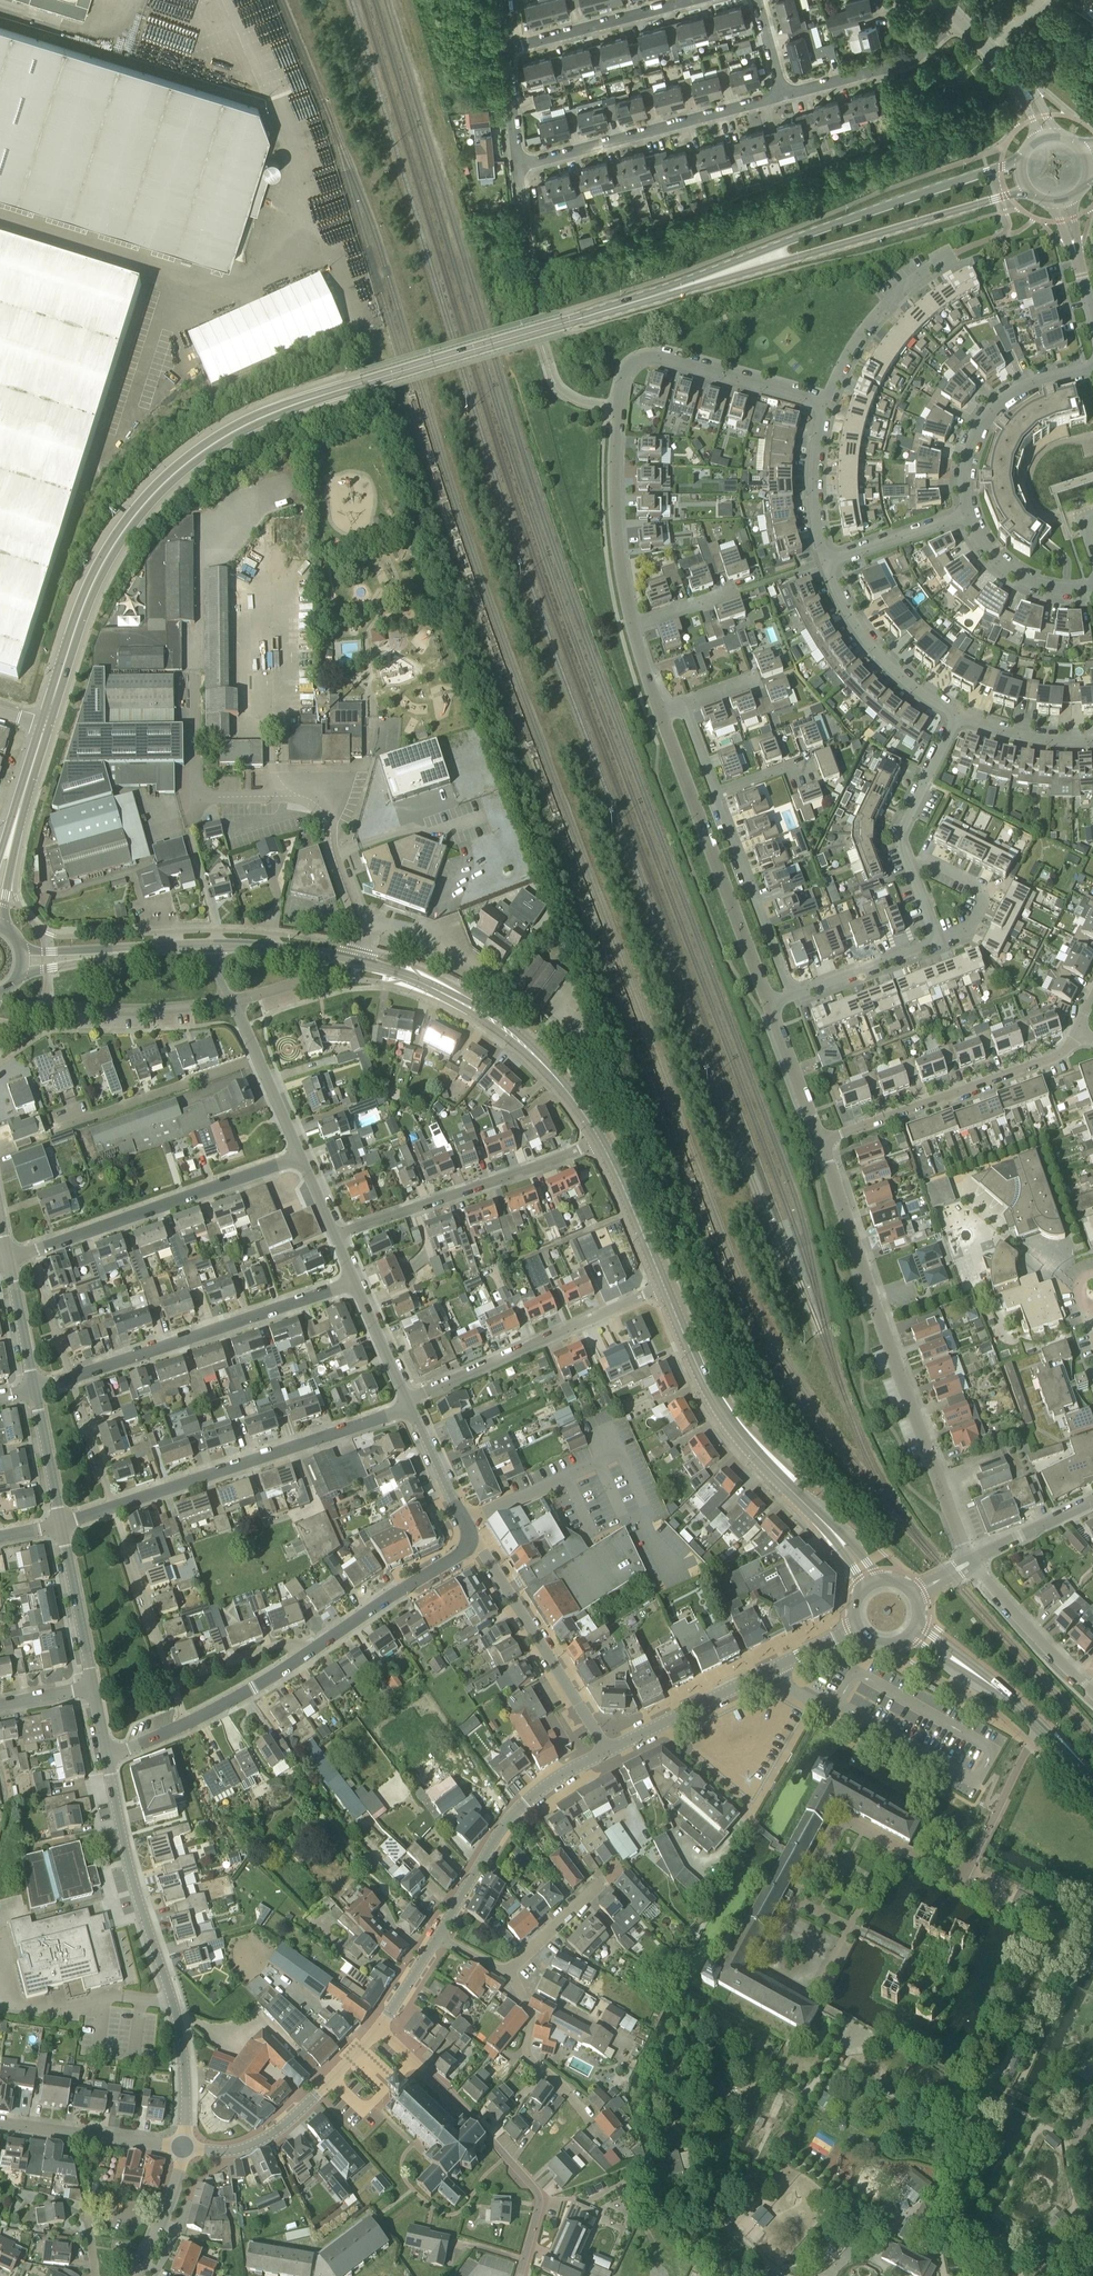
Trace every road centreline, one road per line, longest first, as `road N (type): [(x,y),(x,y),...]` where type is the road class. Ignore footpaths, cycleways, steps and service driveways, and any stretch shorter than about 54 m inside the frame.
road 1 (tertiary): [(45,724),(103,562),(147,500),(214,443),(285,408),(669,291)]
road 2 (residential): [(822,405),(662,357),(626,370),(615,503),(632,626)]
road 3 (residential): [(974,1560),(820,1142)]
road 4 (residential): [(183,2147),(185,2076),(174,2004),(129,1867),(107,1757)]
road 5 (tertiary): [(1023,160),(669,291)]
road 6 (tertiary): [(669,291),(1030,193)]
road 7 (tertiary): [(873,1586),(843,1544),(734,1433),(663,1288)]
road 8 (residential): [(184,1724),(309,1653),(463,1553),(470,1540)]
road 9 (residential): [(520,2275),(539,2194),(380,2028)]
road 10 (residential): [(115,1506),(395,1413),(407,1401)]
road 11 (residential): [(769,1007),(662,716)]
road 12 (tertiary): [(601,1141),(560,1082),(509,1034),(453,999),(358,962)]
road 13 (residential): [(72,1380),(355,1282)]
road 14 (residential): [(30,1252),(300,1158)]
road 15 (residential): [(820,1142),(1057,1058),(1078,1031)]
road 16 (residential): [(601,1141),(335,1235)]
road 17 (residential): [(358,962),(363,932),(322,802),(208,801)]
road 18 (residential): [(663,1288),(407,1401)]
road 19 (residential): [(518,169),(785,96)]
road 20 (residential): [(438,1937),(520,1810),(608,1750)]
road 21 (residential): [(608,1750),(470,1540)]
road 22 (residential): [(183,2147),(236,2150),(261,2141),(380,2028)]
road 23 (tertiary): [(1092,1786),(990,1687),(910,1630)]
road 24 (residential): [(184,1724),(115,1506)]
road 25 (residential): [(658,1727),(860,1625)]
road 26 (residential): [(970,516),(966,464),(978,430),(1019,390),(1092,369)]
road 27 (residential): [(791,998),(718,792)]
road 28 (residential): [(958,716),(876,649),(828,563)]
road 29 (residential): [(822,405),(865,328),(915,277),(950,257)]
road 30 (residential): [(509,51),(690,0)]
road 31 (residential): [(183,2147),(0,2125)]
road 32 (residential): [(1092,1694),(974,1560)]
road 33 (residential): [(588,2112),(534,2061),(530,2007),(513,1966)]
road 34 (residential): [(300,1158),(230,1001)]
road 35 (residential): [(785,96),(916,60),(942,38)]
road 36 (residential): [(93,1686),(61,1522)]
road 37 (residential): [(912,868),(902,836),(958,716)]
road 38 (residential): [(67,1007),(152,1010),(230,1001)]
road 39 (residential): [(828,563),(813,506),(822,405)]
road 40 (tertiary): [(663,1288),(601,1141)]
road 41 (residential): [(940,947),(966,937),(982,908),(978,886),(930,859),(912,868)]
road 42 (residential): [(791,998),(940,947)]
road 43 (residential): [(1092,588),(1053,590),(1028,581),(991,555),(970,516)]
road 44 (residential): [(470,1540),(407,1401)]
road 45 (residential): [(828,563),(970,516)]
road 46 (residential): [(1047,138),(1016,82),(959,19)]
road 47 (tertiary): [(358,962),(214,945)]
road 48 (residential): [(820,1142),(769,1007)]
road 49 (residential): [(1092,737),(1031,736),(958,716)]
road 50 (residential): [(139,2275),(177,2187),(183,2147)]
road 51 (residential): [(61,1522),(34,1389)]
road 52 (residential): [(72,1380),(30,1252)]
road 53 (residential): [(115,1506),(72,1380)]
road 54 (residential): [(34,1389),(7,1259)]
road 55 (residential): [(974,1560),(1092,1501)]
road 56 (residential): [(208,801),(197,786),(196,674)]
road 57 (residential): [(407,1401),(355,1282)]
road 58 (residential): [(607,1880),(513,1966)]
road 59 (residential): [(748,1811),(658,1727)]
road 60 (tertiary): [(3,927),(19,807)]

